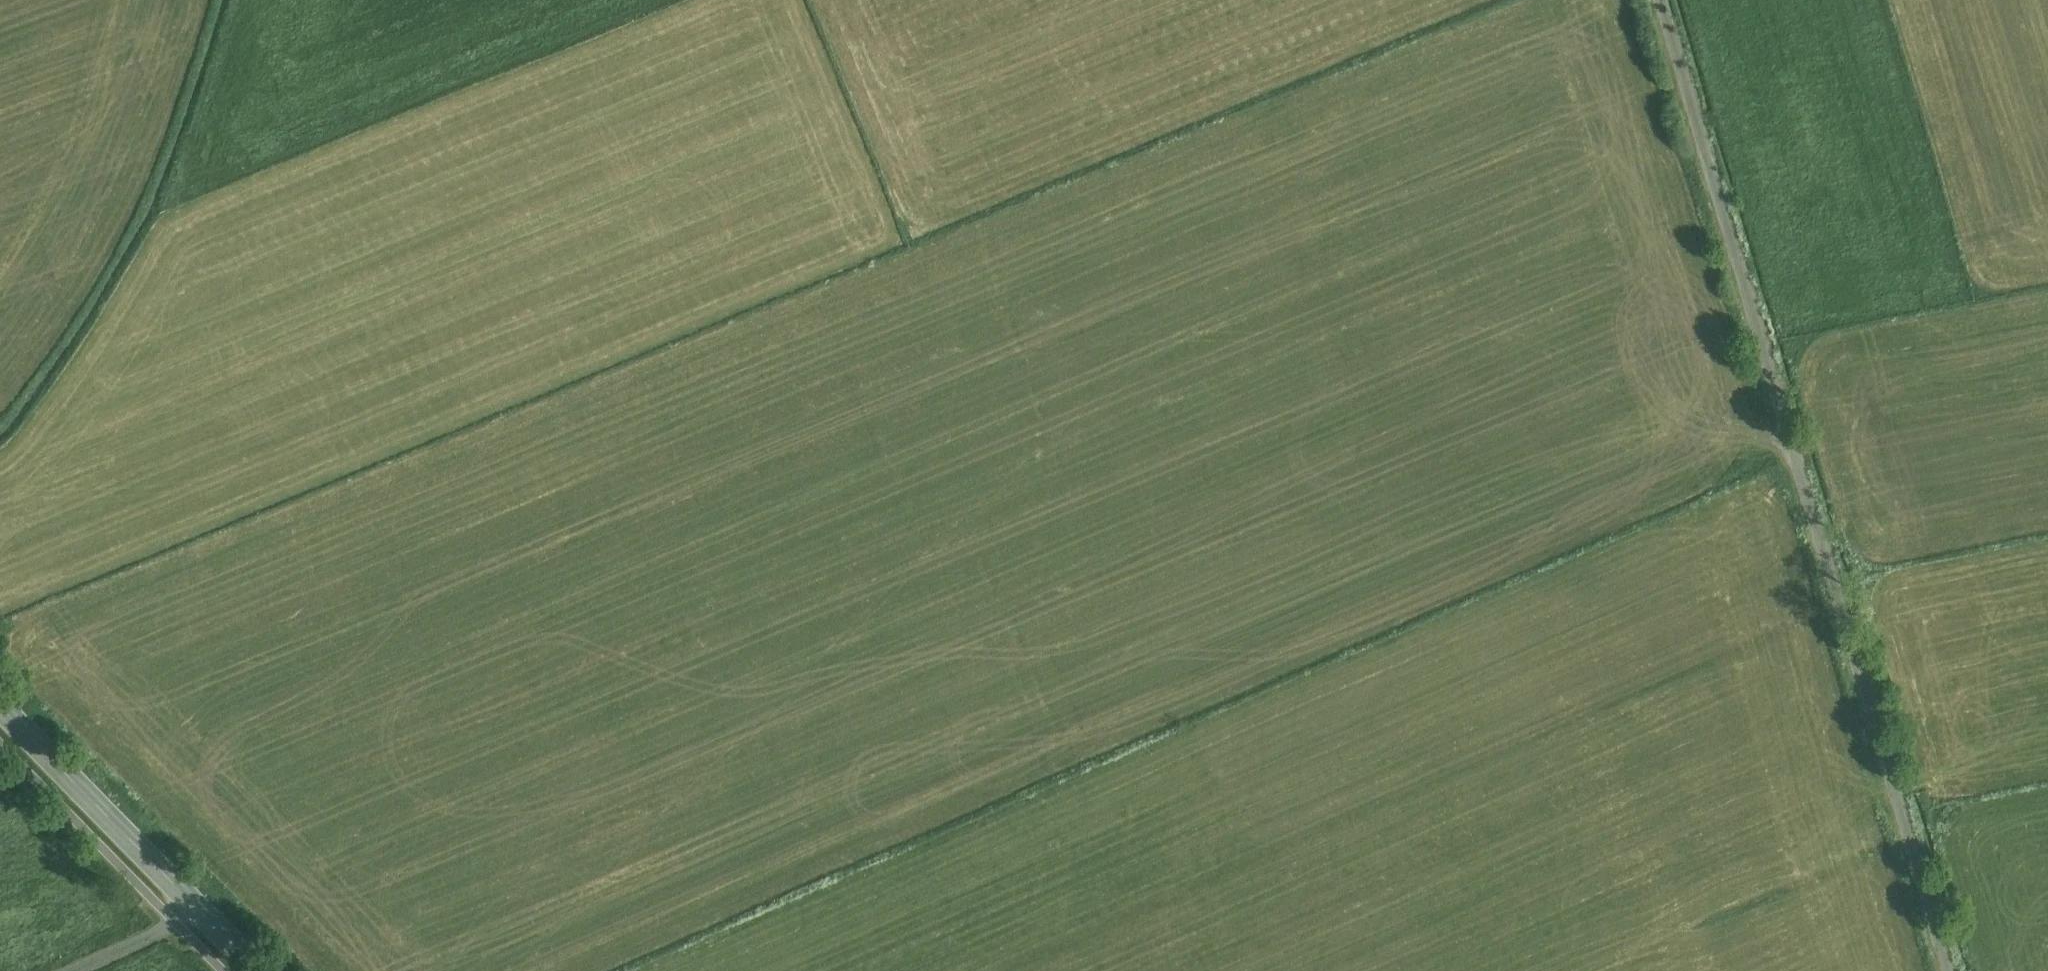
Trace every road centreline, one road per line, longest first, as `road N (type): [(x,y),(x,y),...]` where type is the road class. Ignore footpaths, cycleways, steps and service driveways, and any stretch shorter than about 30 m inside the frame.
road 1 (unclassified): [(1949,970),(1661,0)]
road 2 (secondary): [(0,707),(255,970)]

